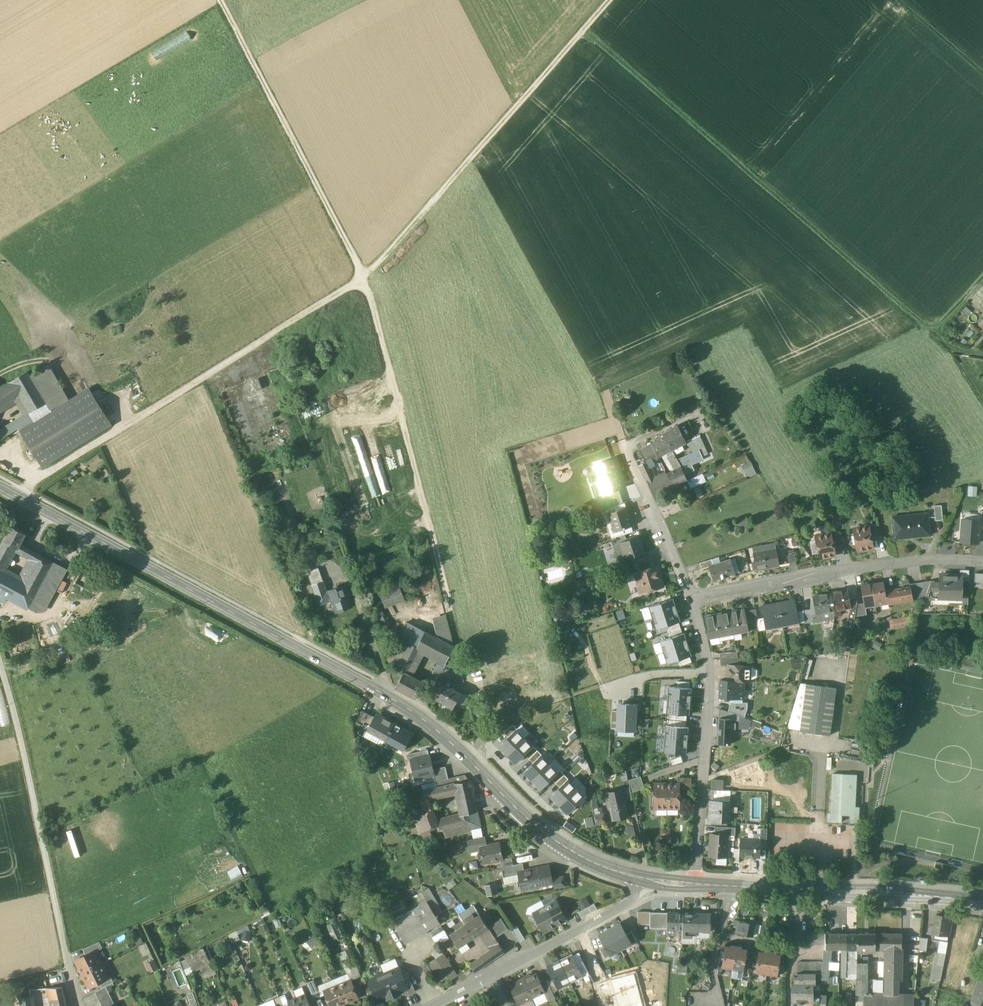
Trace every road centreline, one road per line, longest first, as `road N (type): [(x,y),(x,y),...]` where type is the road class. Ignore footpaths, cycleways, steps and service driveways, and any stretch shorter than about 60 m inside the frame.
road 1 (track): [(20,500),(24,490),(363,277),(611,0)]
road 2 (track): [(220,0),(370,295),(446,600)]
road 3 (secondary): [(474,766),(418,713),(0,489)]
road 4 (track): [(982,356),(954,352),(581,32)]
road 5 (unclassified): [(0,666),(76,998)]
road 6 (residential): [(691,600),(915,562),(982,563)]
road 7 (residential): [(694,886),(708,702),(691,600)]
road 8 (secondary): [(644,879),(541,833),(474,766)]
road 9 (tertiary): [(492,975),(634,900),(644,879)]
road 10 (secondary): [(982,903),(801,890)]
road 11 (residential): [(474,766),(480,720),(446,600)]
road 12 (residential): [(691,600),(627,456)]
road 13 (residential): [(729,887),(714,976),(722,1005)]

